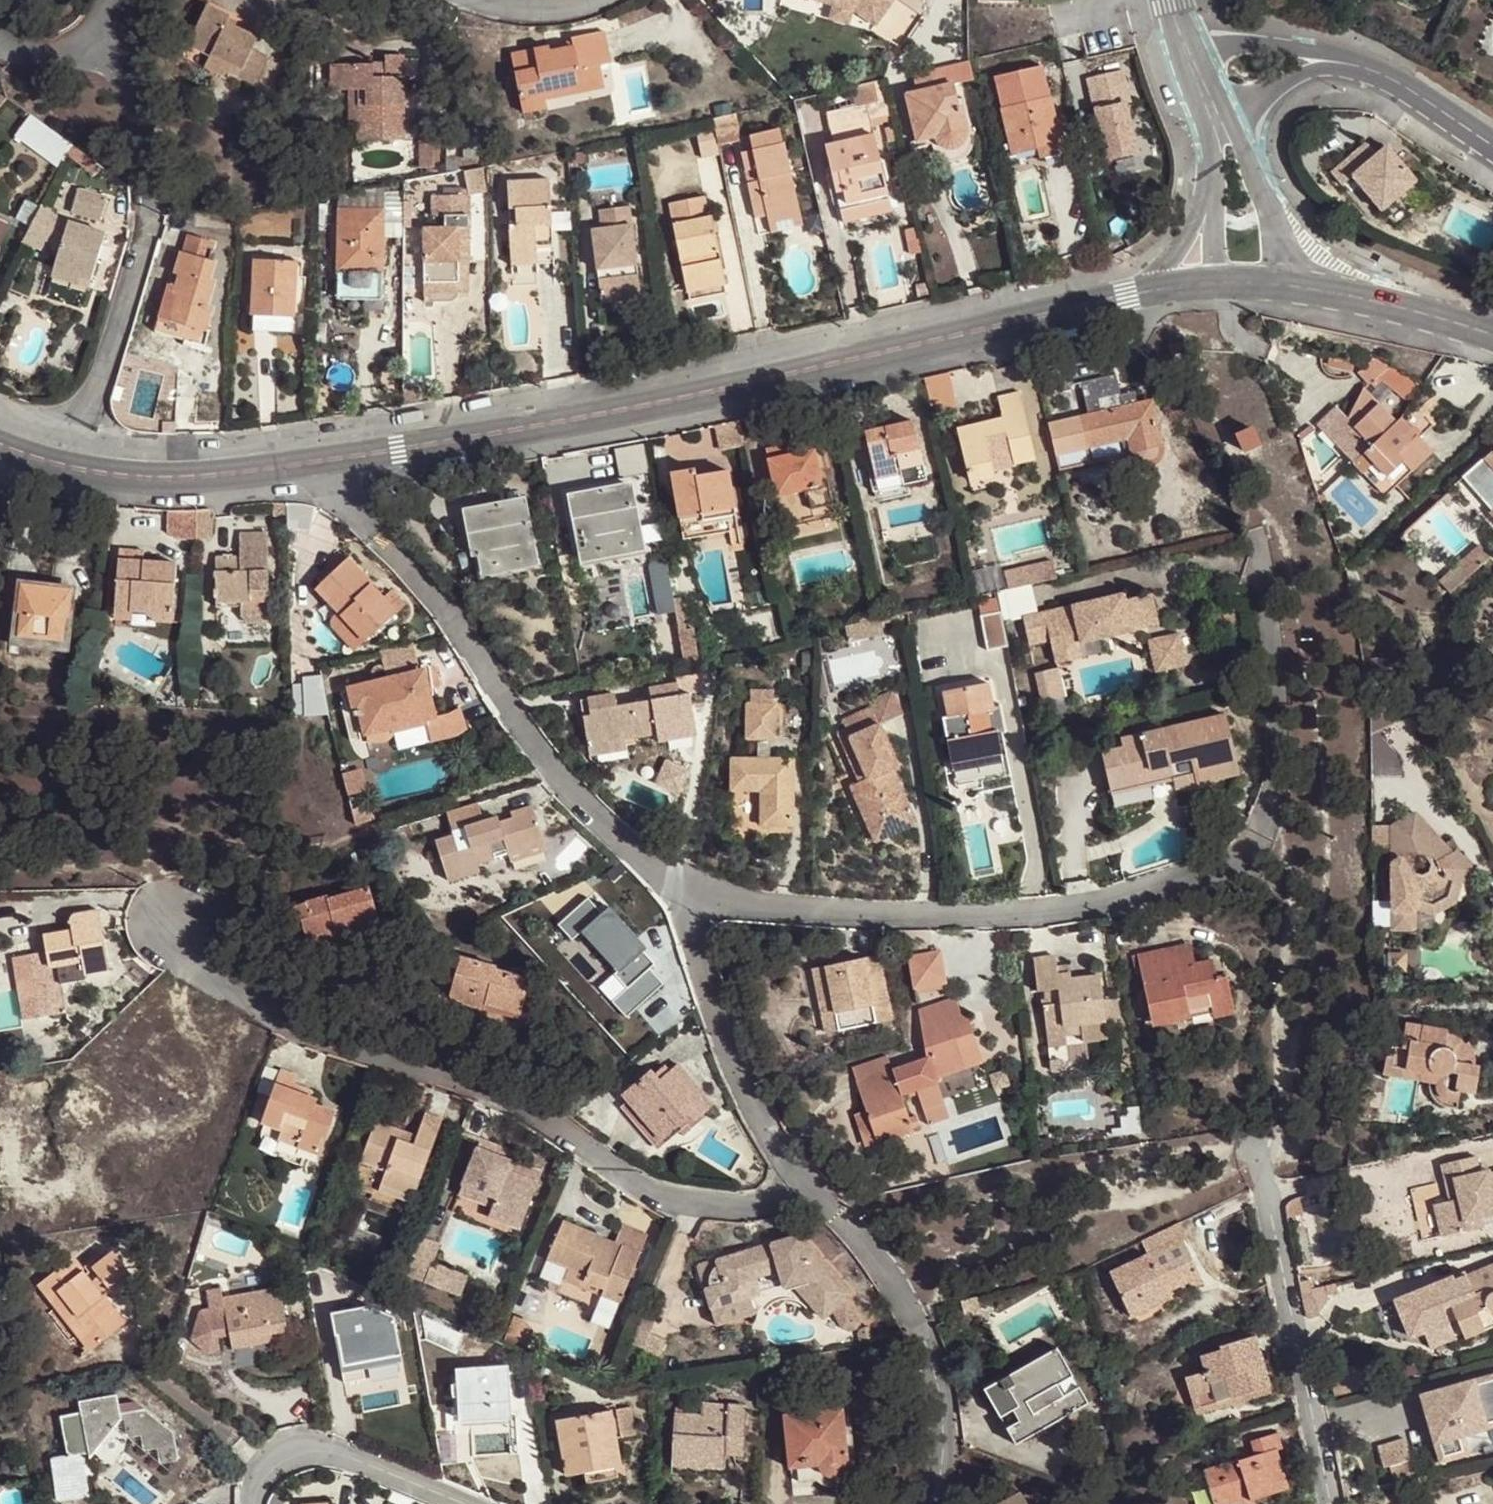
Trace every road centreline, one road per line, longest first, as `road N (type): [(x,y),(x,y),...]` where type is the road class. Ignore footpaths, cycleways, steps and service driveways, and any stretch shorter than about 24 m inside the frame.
road 1 (residential): [(676,895),(759,910),(1056,910),(1241,857),(1273,792),(1278,727),(1275,639),(1259,540)]
road 2 (secondary): [(337,461),(1150,291)]
road 3 (residential): [(800,1187),(753,1207),(671,1203),(613,1173),(545,1118),(461,1081),(281,1026),(206,965),(169,919)]
road 4 (residential): [(676,895),(583,804),(506,712),(435,602),(353,508),(337,461)]
road 5 (residential): [(926,1503),(935,1489),(938,1420),(922,1347),(880,1263),(800,1187)]
road 6 (residential): [(1327,1503),(1259,1153)]
road 7 (residential): [(800,1187),(763,1134),(676,895)]
road 8 (residential): [(75,469),(141,249),(148,200)]
road 9 (secondary): [(75,469),(170,477),(337,461)]
road 10 (residential): [(257,1503),(265,1468),(309,1453),(445,1503)]
road 11 (secondary): [(1282,284),(1424,313),(1492,336)]
road 12 (residential): [(1365,68),(1262,40),(1184,48)]
road 13 (residential): [(1282,284),(1271,215),(1229,124)]
road 14 (residential): [(1229,124),(1319,70),(1365,68)]
road 15 (residential): [(1492,145),(1365,68)]
road 16 (residential): [(98,35),(126,84),(144,158)]
road 17 (residential): [(1213,179),(1150,291)]
road 18 (residential): [(586,0),(572,9),(468,0)]

